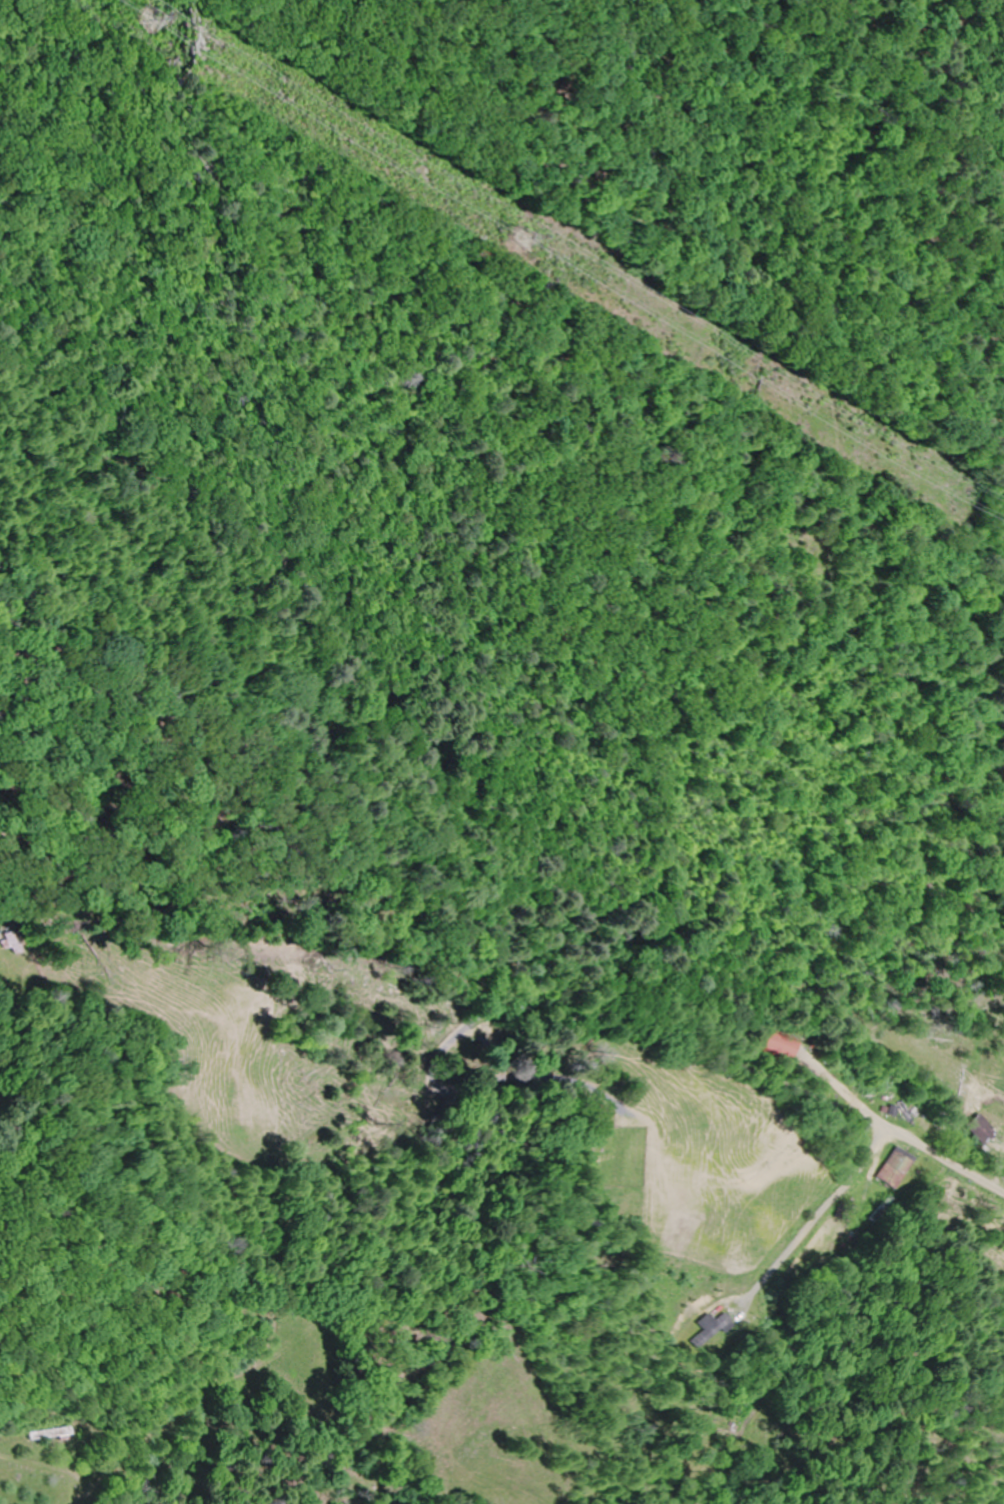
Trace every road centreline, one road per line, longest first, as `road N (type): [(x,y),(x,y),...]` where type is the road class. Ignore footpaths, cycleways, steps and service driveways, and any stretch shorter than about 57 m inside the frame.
road 1 (track): [(89,1490),(205,1389),(259,1365),(280,1333),(261,1312),(162,1298),(111,1306),(73,1298)]
road 2 (residential): [(1003,1188),(895,1130)]

